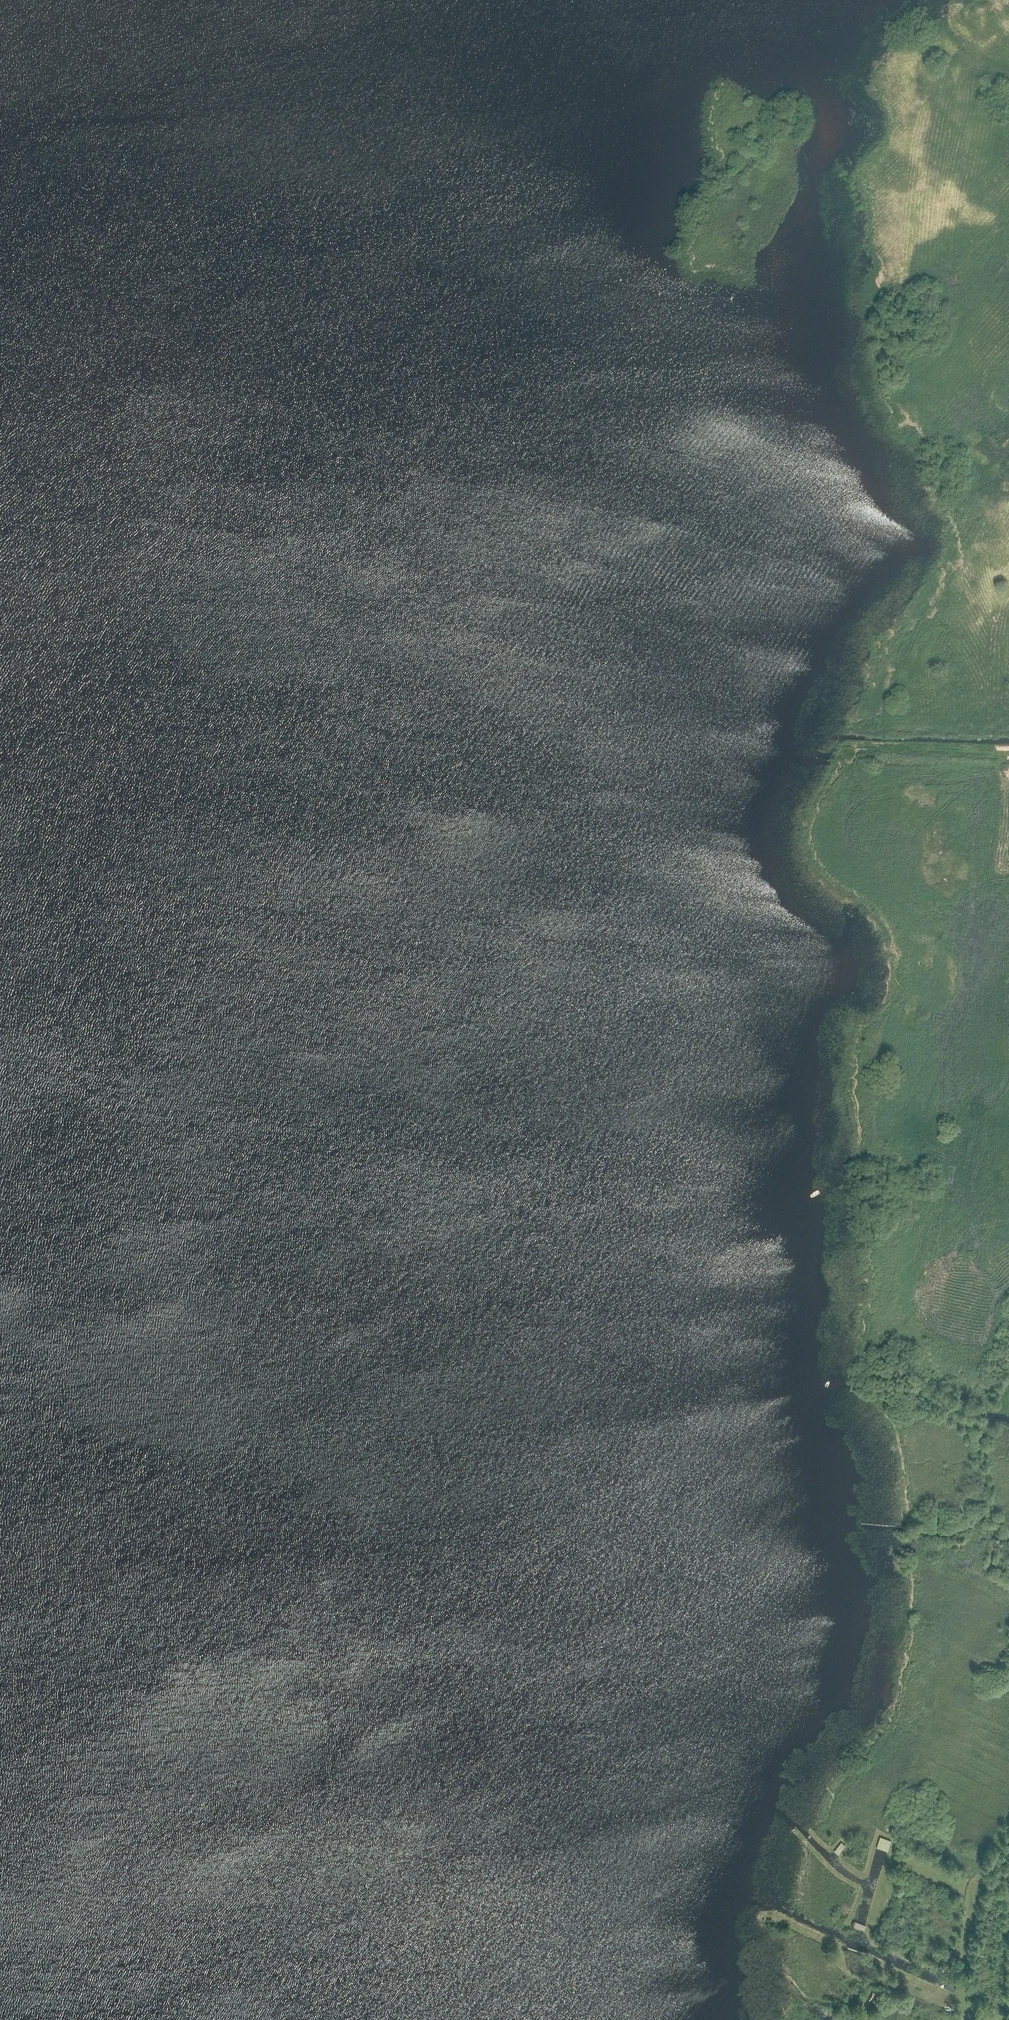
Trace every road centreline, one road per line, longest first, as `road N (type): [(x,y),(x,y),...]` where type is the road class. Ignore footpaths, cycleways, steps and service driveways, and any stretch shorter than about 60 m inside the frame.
road 1 (track): [(968,2019),(966,1949),(977,1896)]

